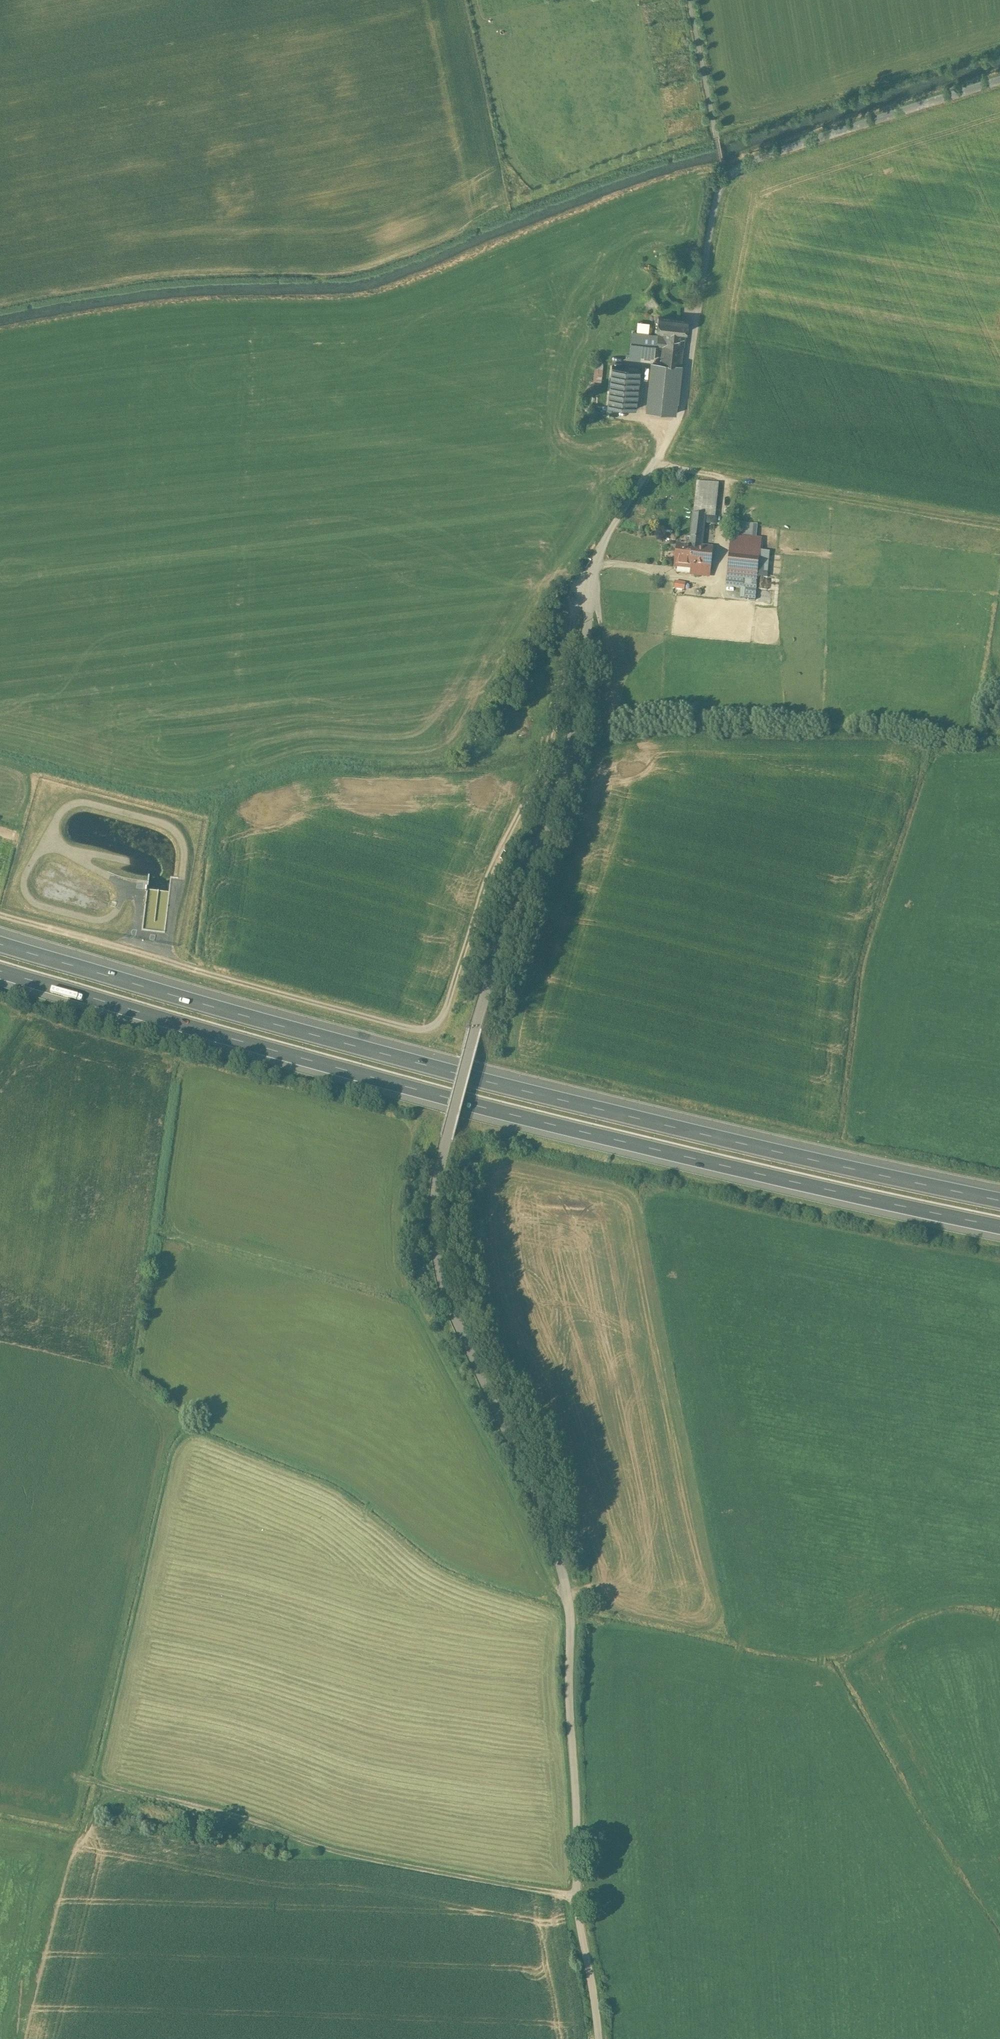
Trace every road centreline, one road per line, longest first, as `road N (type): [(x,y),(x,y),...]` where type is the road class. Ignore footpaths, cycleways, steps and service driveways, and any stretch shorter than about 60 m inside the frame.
road 1 (unclassified): [(599,2038),(576,1897),(567,1590),(448,1301),(434,1209),(476,1031),(565,780),(603,551),(678,420),(725,179)]
road 2 (motorway): [(999,1202),(465,1079),(0,946)]
road 3 (motorway): [(0,976),(448,1101),(999,1230)]
road 4 (track): [(43,927),(438,1028),(493,867),(550,742),(576,605),(592,591)]
road 5 (track): [(88,1779),(359,1856),(576,1897)]
road 6 (track): [(999,80),(756,157),(725,179)]
road 7 (track): [(999,525),(727,480)]
road 8 (track): [(716,134),(690,0)]
road 9 (track): [(599,721),(605,645),(592,591)]

